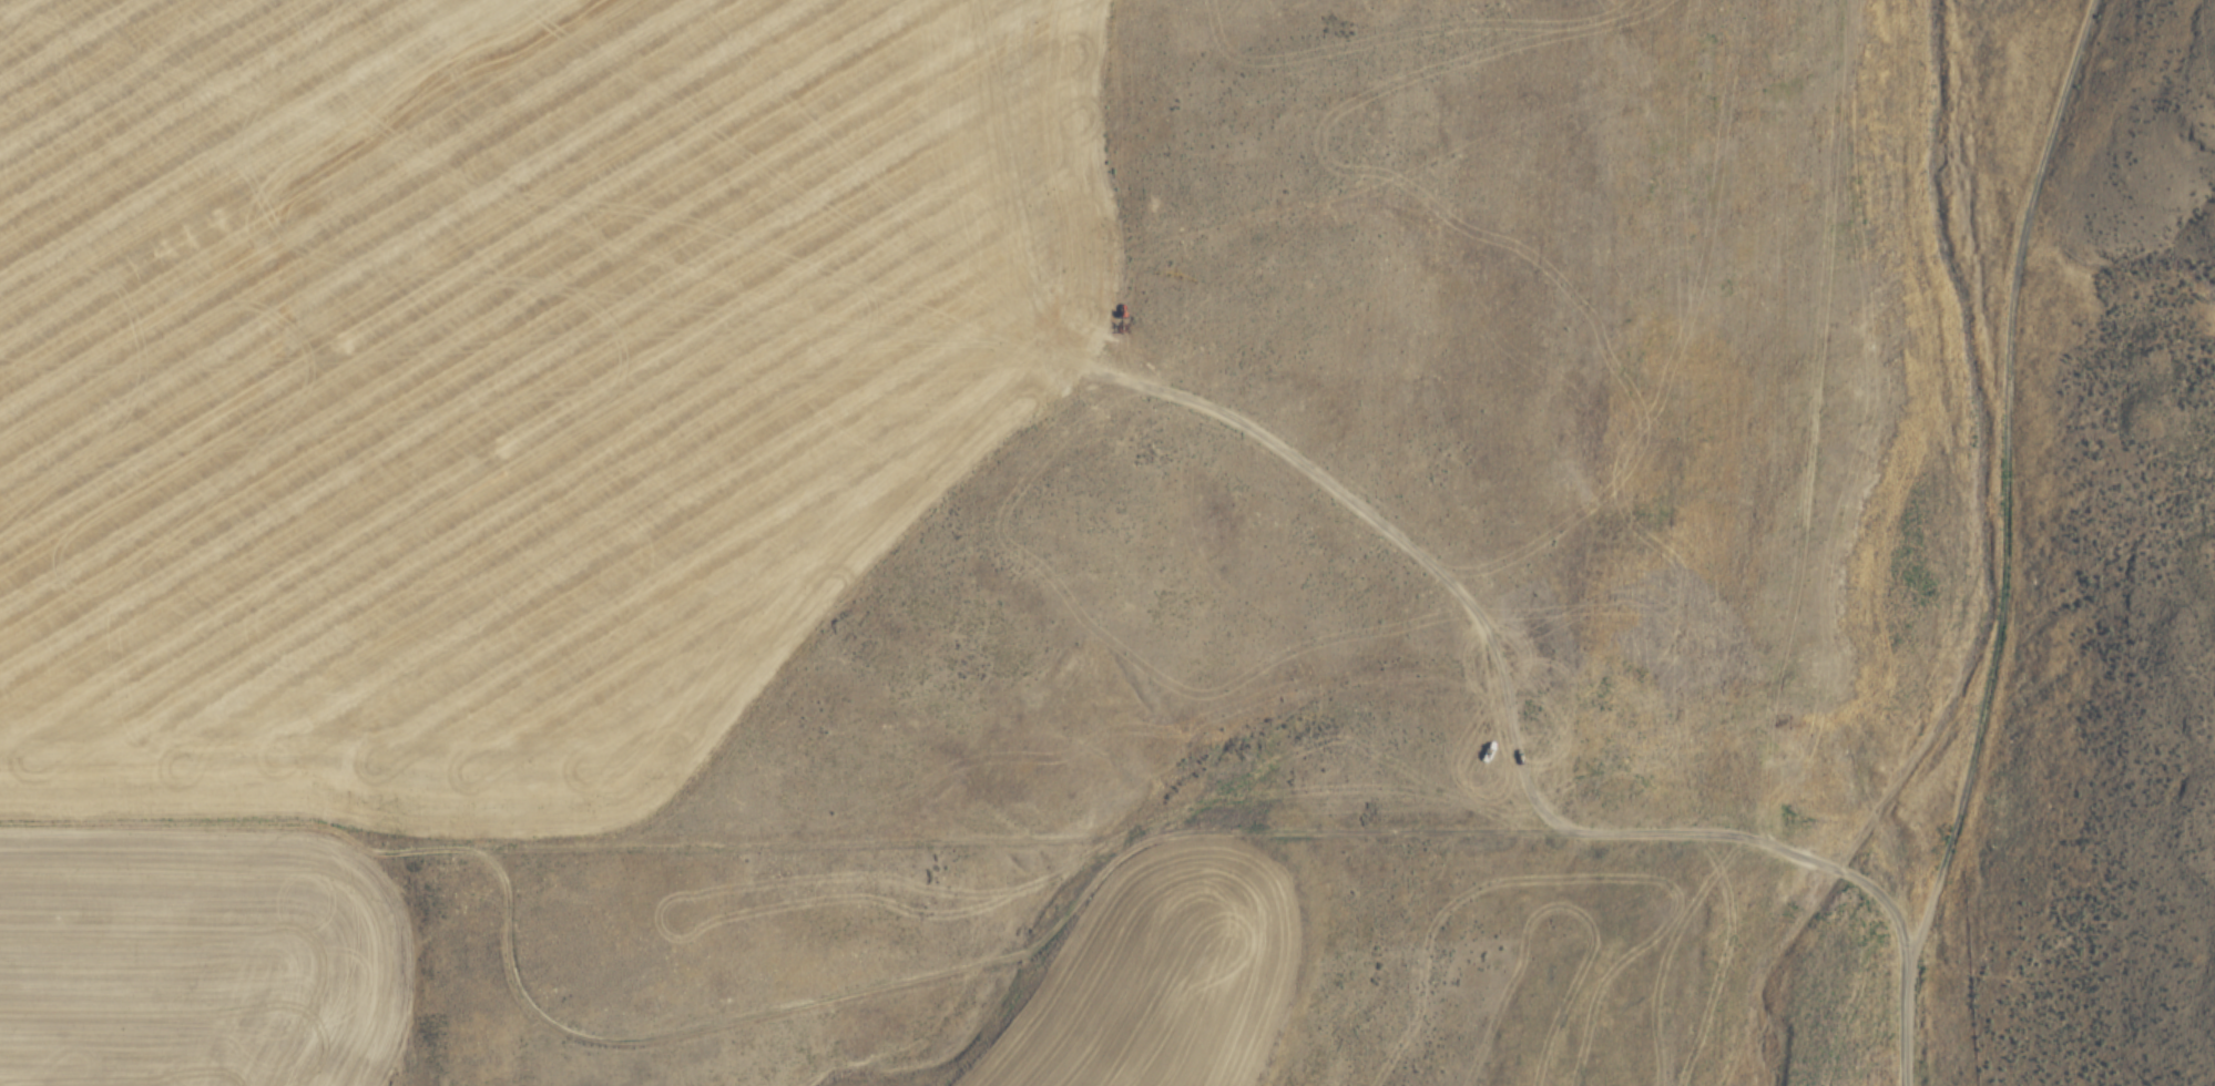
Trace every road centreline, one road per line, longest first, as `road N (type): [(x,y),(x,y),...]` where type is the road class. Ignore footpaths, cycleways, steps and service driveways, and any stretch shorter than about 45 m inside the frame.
road 1 (track): [(1926,1085),(1919,923),(1992,559),(1993,194),(2062,0)]

